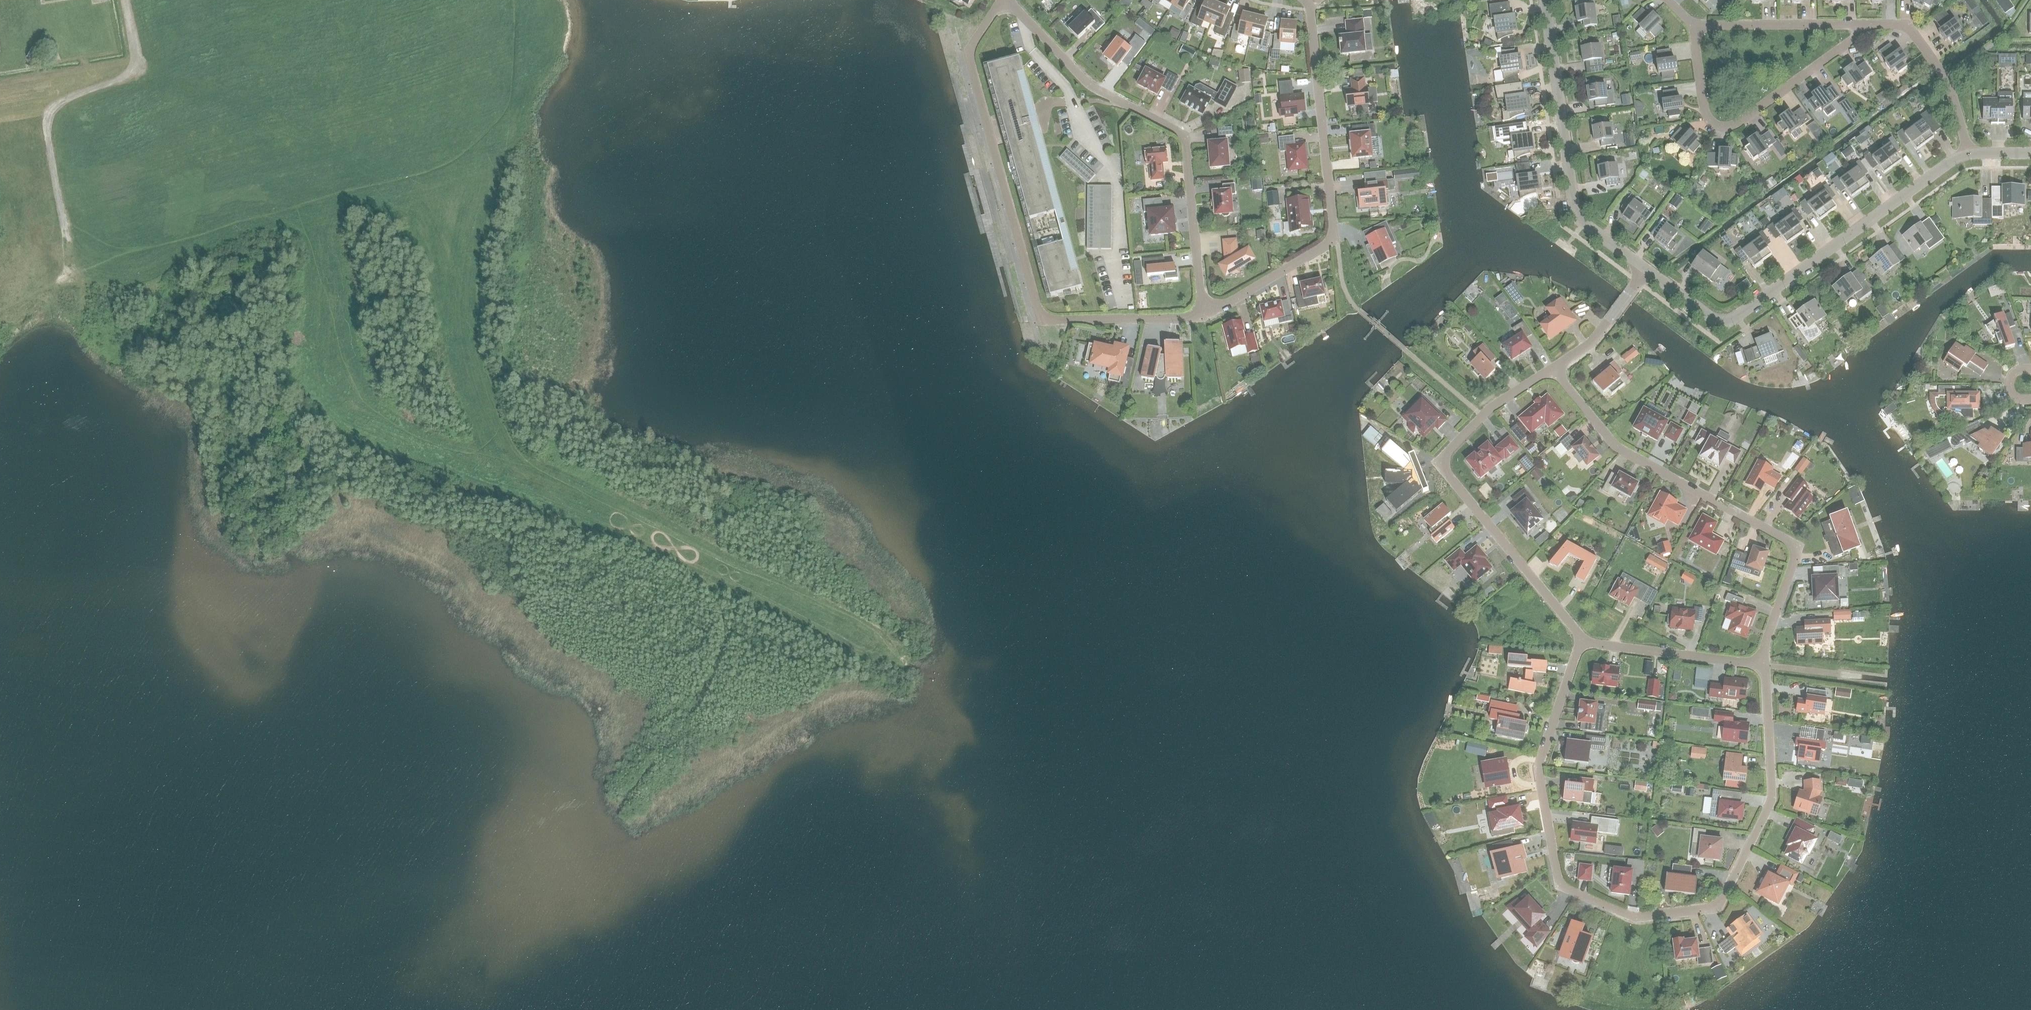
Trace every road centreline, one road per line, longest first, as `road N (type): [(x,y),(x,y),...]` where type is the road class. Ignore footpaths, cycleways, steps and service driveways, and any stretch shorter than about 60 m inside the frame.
road 1 (residential): [(1581,643),(1537,767),(1560,889),(1636,921),(1716,910),(1774,798),(1758,665)]
road 2 (residential): [(1200,314),(1038,319),(964,49),(1003,1)]
road 3 (residential): [(1758,665),(1794,555),(1790,544),(1615,449),(1554,371)]
road 4 (residential): [(1003,1),(1085,83),(1182,137),(1200,314)]
road 5 (residential): [(1307,0),(1332,237),(1200,314)]
road 6 (residential): [(1646,268),(1711,313),(1735,317),(1969,151)]
road 7 (residential): [(1581,643),(1442,467),(1481,418),(1554,371)]
road 8 (residential): [(1545,0),(1568,207),(1646,268)]
road 9 (residential): [(1868,25),(1737,121),(1716,122),(1702,108),(1694,27)]
road 10 (residential): [(1868,25),(1906,27),(1948,79),(1969,151)]
road 11 (residential): [(1758,665),(1581,643)]
road 12 (residential): [(1694,27),(1868,25)]
road 13 (residential): [(1554,371),(1591,344),(1646,268)]

